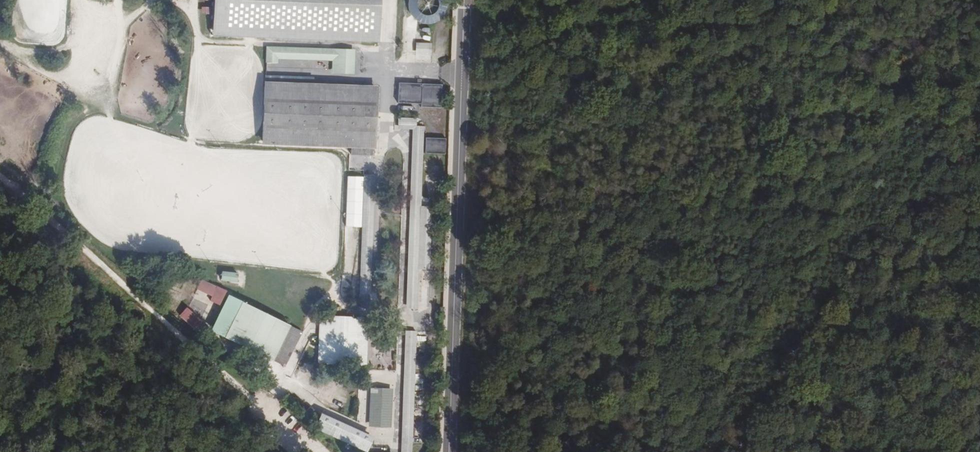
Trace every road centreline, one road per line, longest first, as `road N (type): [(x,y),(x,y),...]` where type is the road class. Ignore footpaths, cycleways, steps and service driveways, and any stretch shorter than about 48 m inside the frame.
road 1 (tertiary): [(449,451),(463,0)]
road 2 (track): [(311,451),(0,176)]

